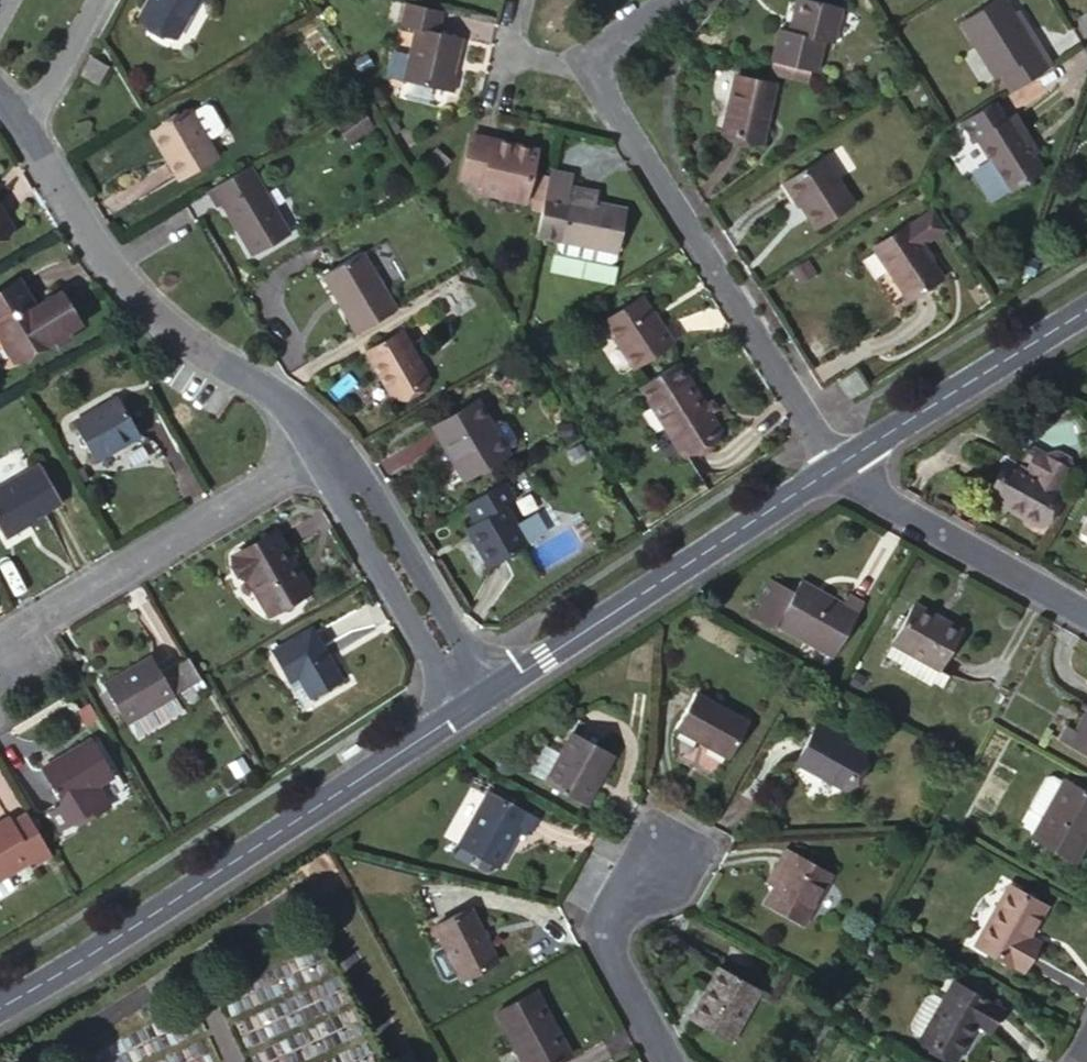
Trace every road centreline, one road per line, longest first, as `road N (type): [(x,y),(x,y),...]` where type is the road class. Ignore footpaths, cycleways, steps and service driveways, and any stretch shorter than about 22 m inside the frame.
road 1 (residential): [(837,467),(580,58),(673,0)]
road 2 (residential): [(0,1008),(473,704)]
road 3 (residential): [(26,120),(56,193),(135,301),(313,441)]
road 4 (residential): [(473,704),(837,467)]
road 5 (residential): [(313,441),(0,637)]
road 6 (residential): [(313,441),(473,704)]
road 7 (residential): [(1086,614),(885,500),(850,458)]
road 8 (residential): [(850,458),(1086,310)]
road 9 (residential): [(670,1061),(603,938),(624,896),(664,859)]
road 10 (residential): [(26,120),(94,0)]

